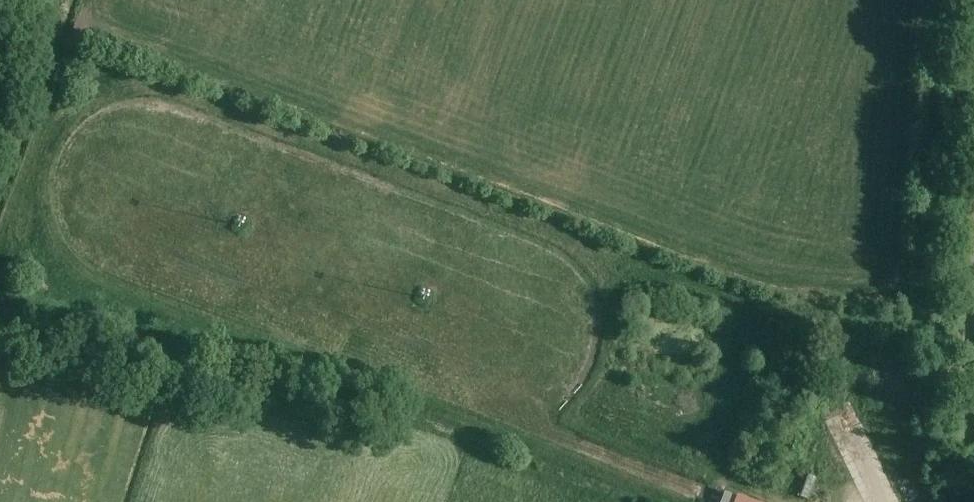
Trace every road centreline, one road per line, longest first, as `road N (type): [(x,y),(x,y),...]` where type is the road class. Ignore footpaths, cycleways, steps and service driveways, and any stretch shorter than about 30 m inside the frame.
road 1 (unclassified): [(973,325),(967,421),(973,478)]

